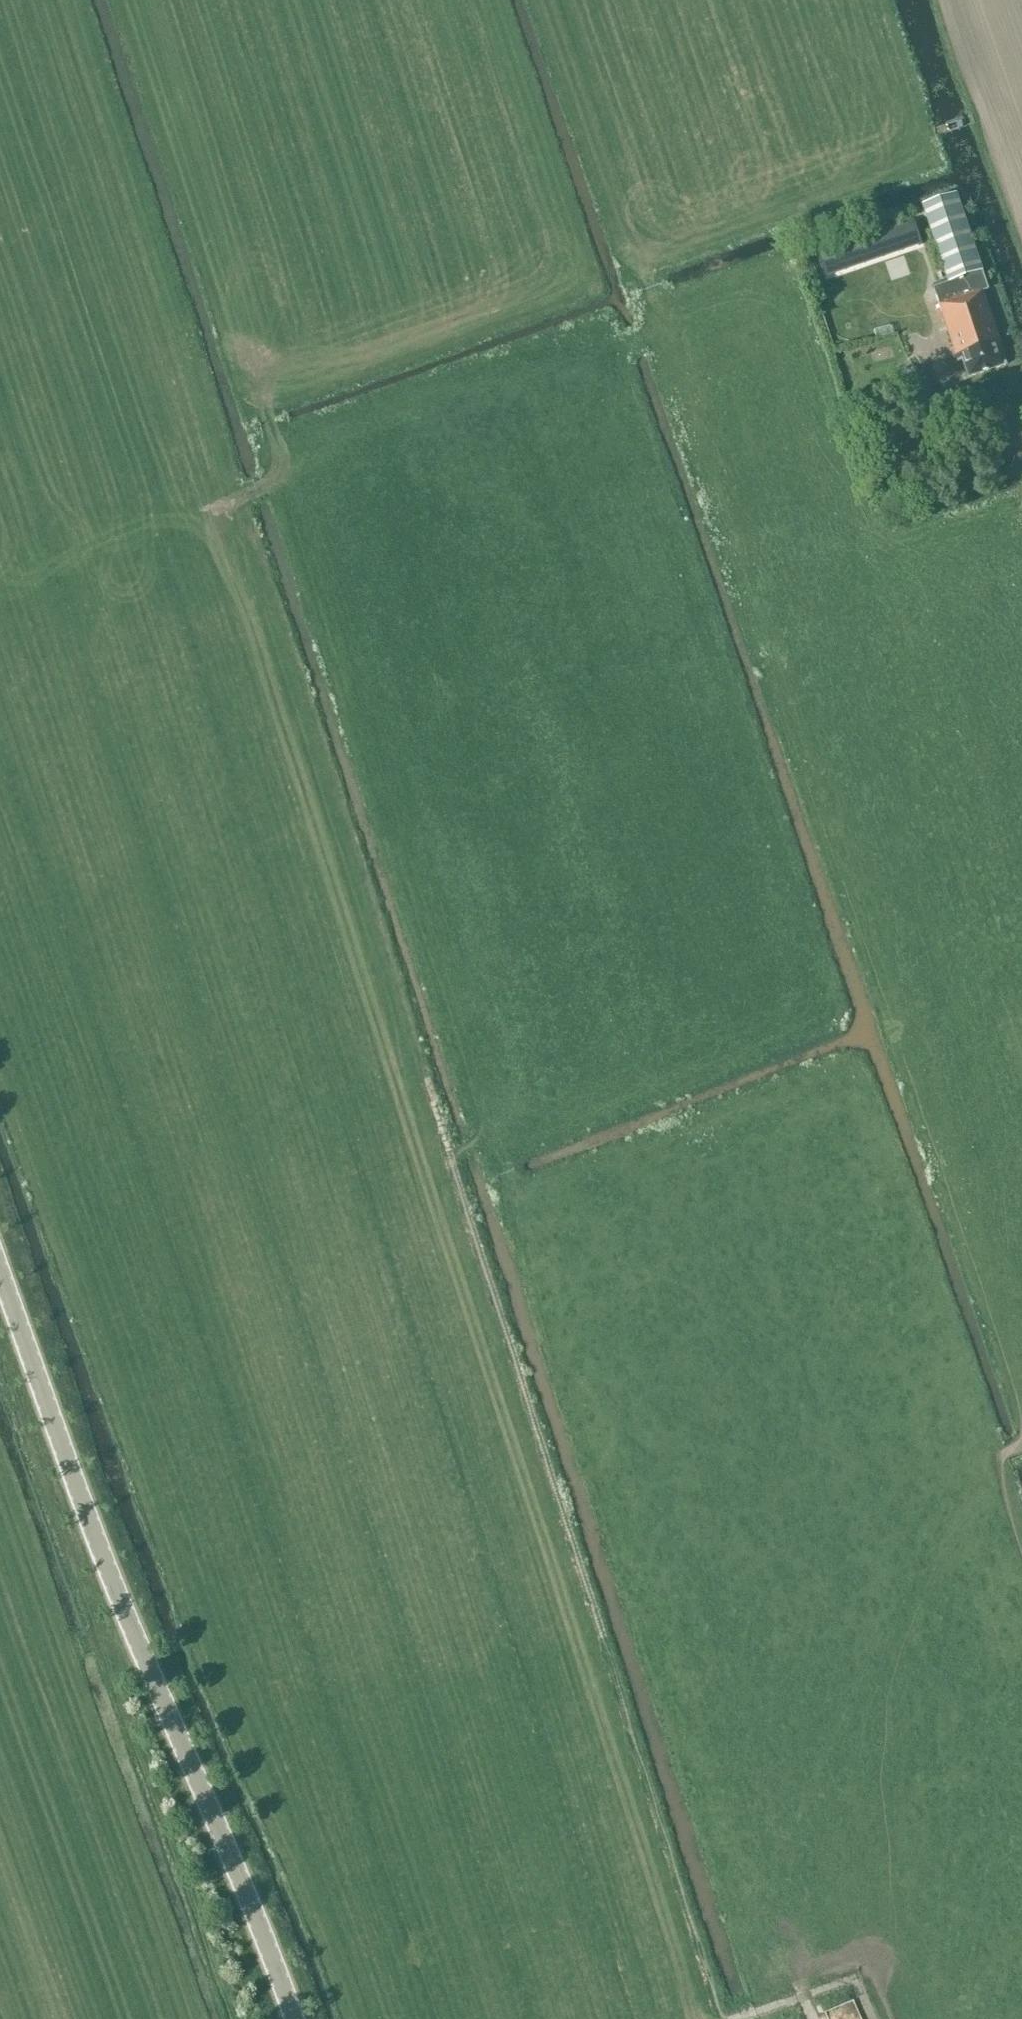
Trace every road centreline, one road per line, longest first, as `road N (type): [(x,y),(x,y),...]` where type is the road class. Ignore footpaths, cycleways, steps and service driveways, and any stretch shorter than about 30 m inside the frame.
road 1 (unclassified): [(295,2018),(101,1556),(0,1270)]

